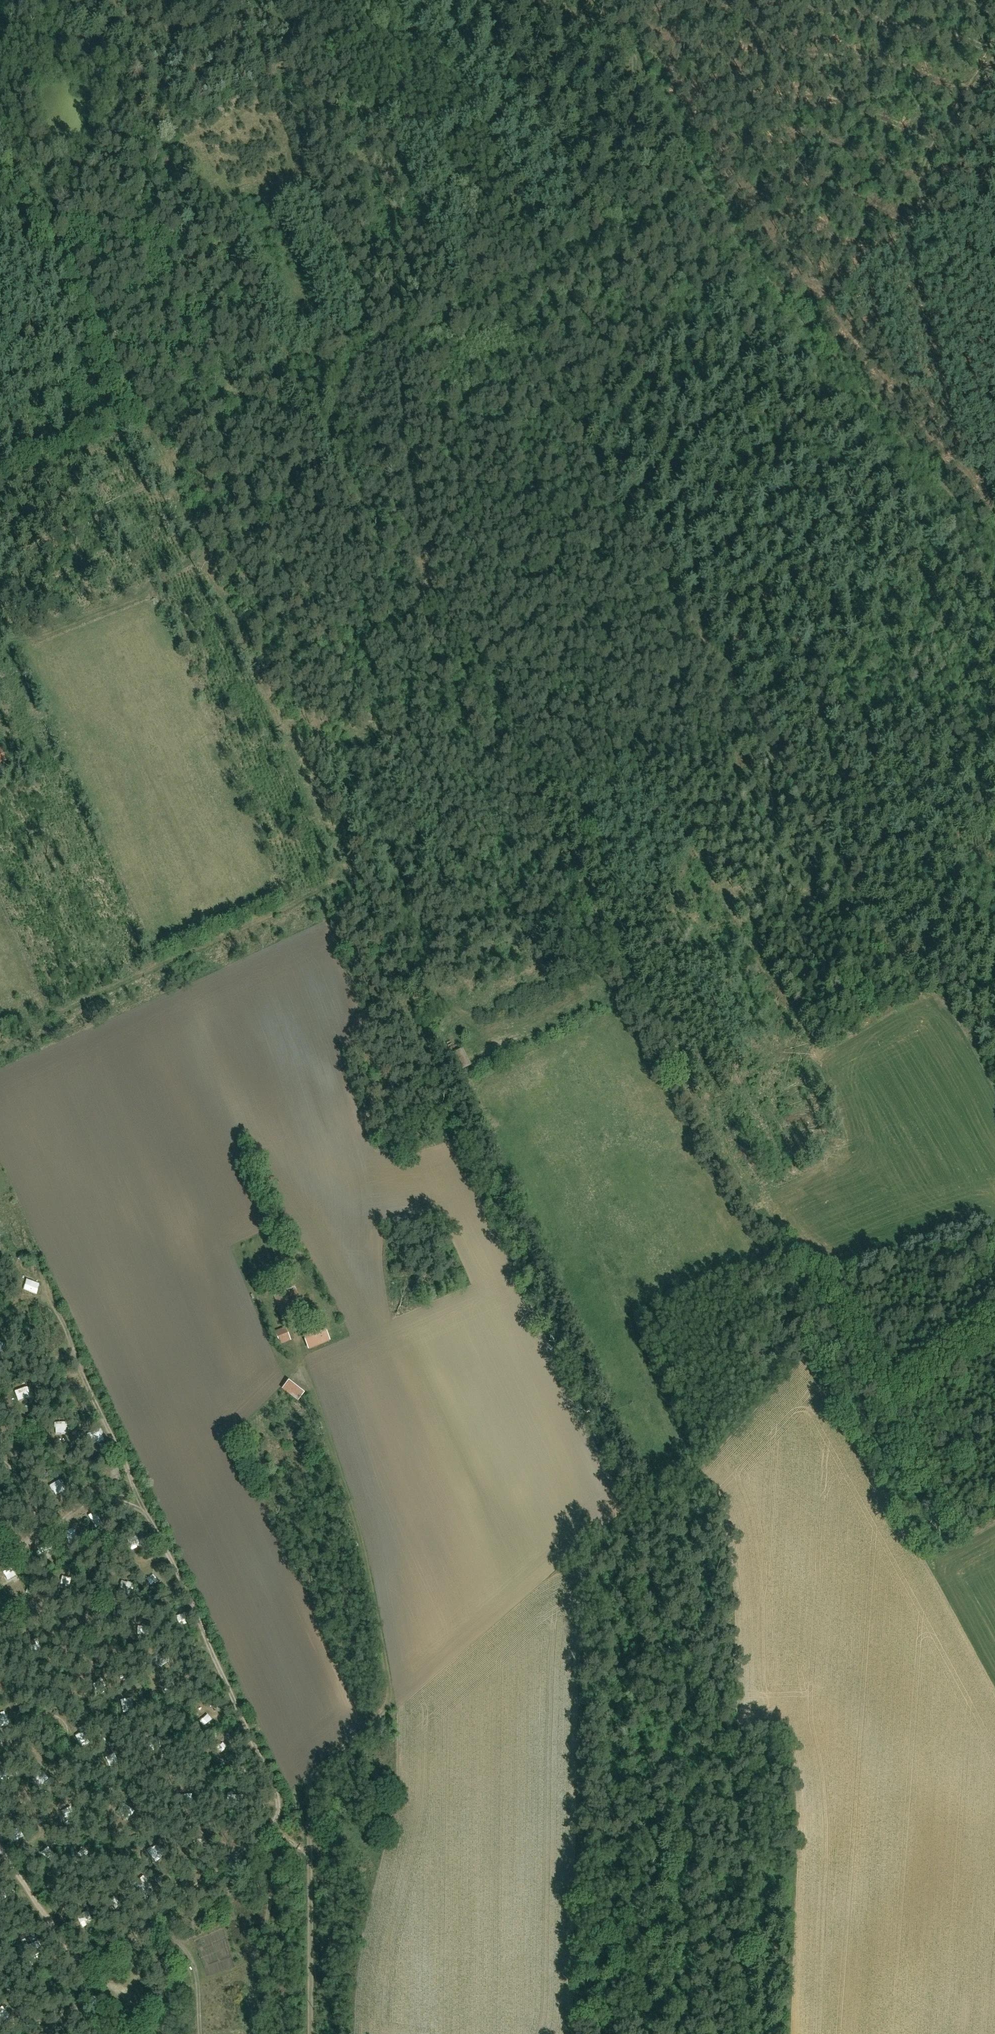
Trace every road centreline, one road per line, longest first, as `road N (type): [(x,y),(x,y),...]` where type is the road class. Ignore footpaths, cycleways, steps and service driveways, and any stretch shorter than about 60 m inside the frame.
road 1 (track): [(297,1339),(364,1547),(390,1697),(383,1713),(307,1781),(311,2033)]
road 2 (track): [(613,0),(738,230),(994,547)]

